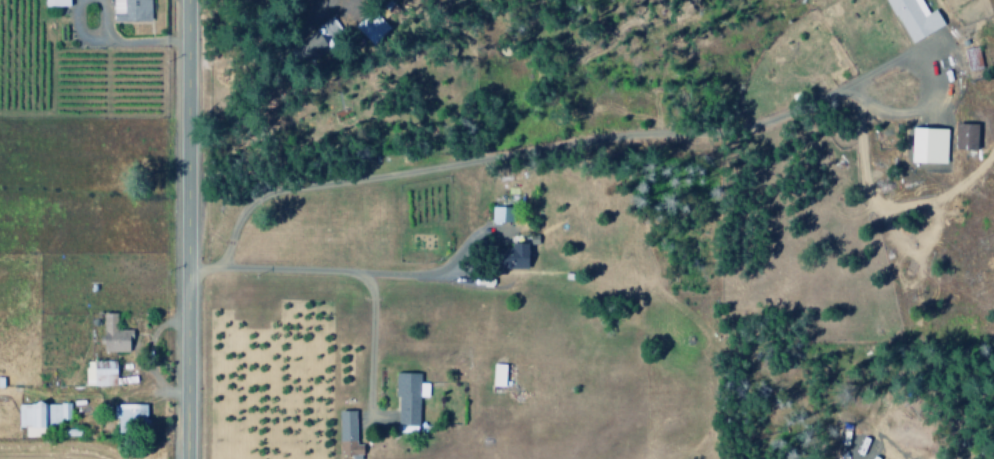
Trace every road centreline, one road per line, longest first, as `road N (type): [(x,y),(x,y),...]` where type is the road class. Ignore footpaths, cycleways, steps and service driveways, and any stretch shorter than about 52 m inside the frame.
road 1 (residential): [(215,268),(241,211),(269,193),(742,129),(944,36)]
road 2 (tertiary): [(182,458),(182,0)]
road 3 (residential): [(182,274),(421,274),(504,228)]

